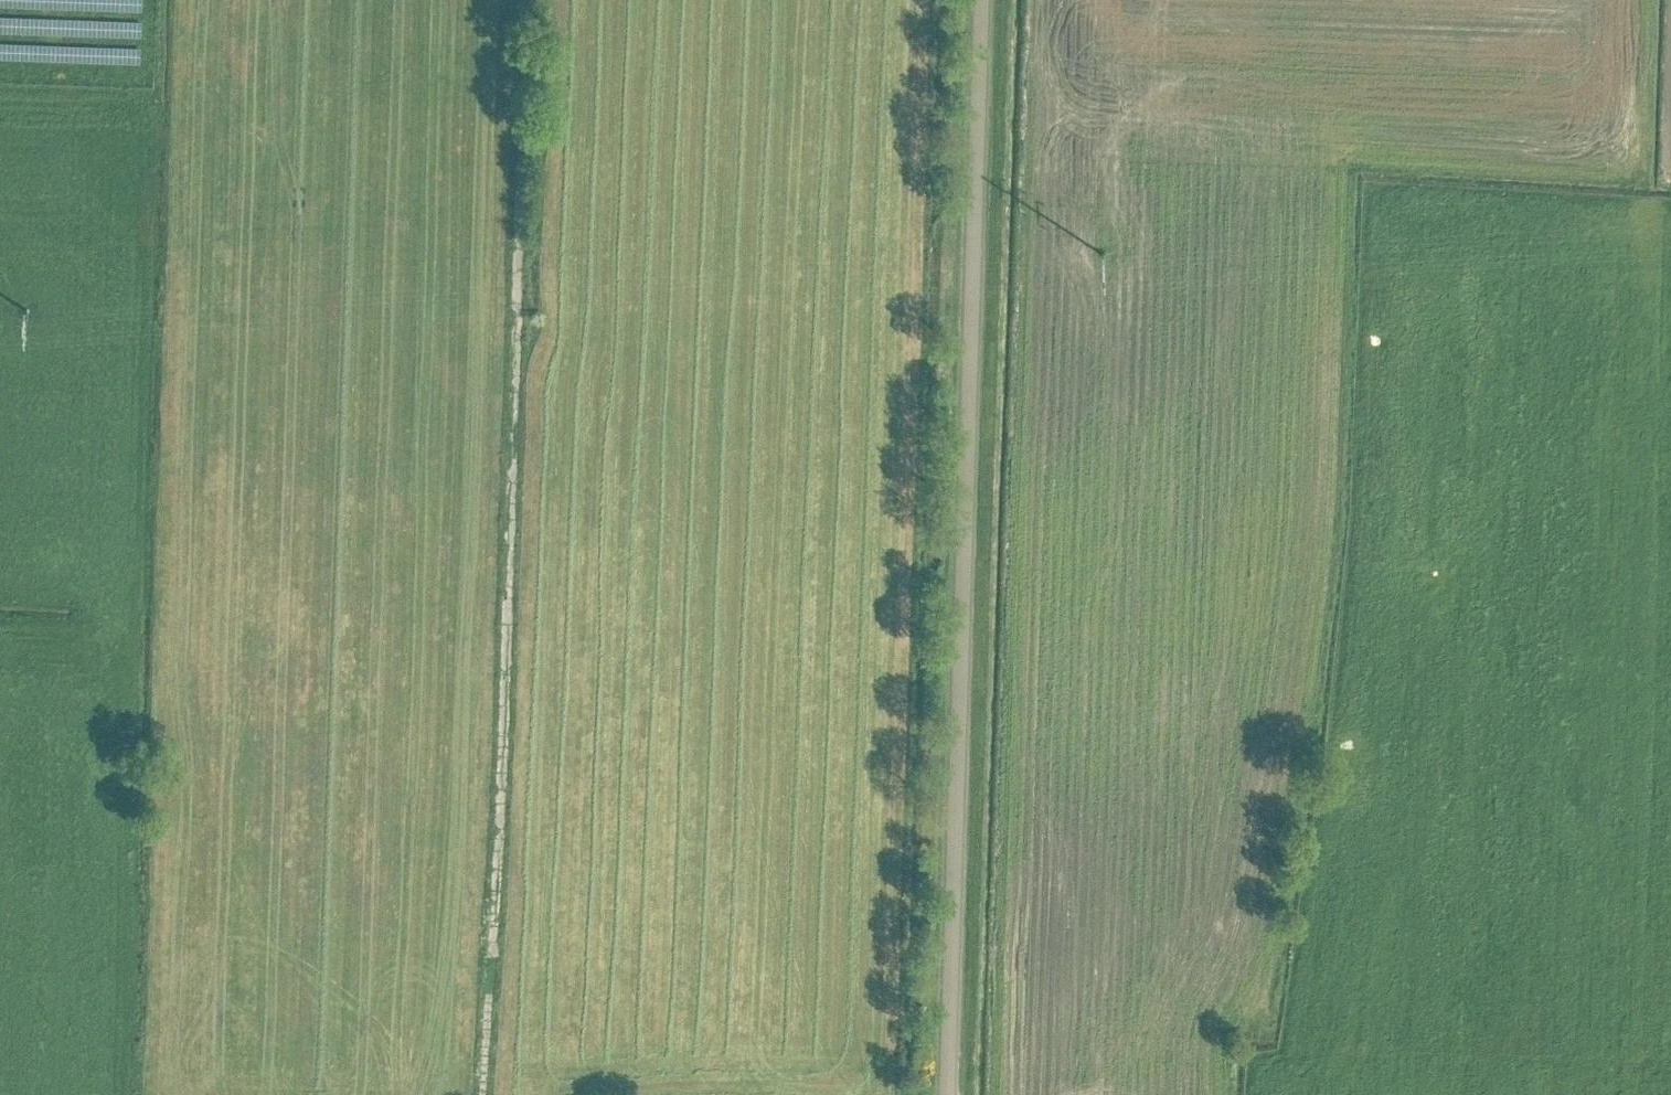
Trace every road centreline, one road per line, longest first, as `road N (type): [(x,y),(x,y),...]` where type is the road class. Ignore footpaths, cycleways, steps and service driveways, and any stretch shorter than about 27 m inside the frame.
road 1 (unclassified): [(947,1094),(982,0)]

